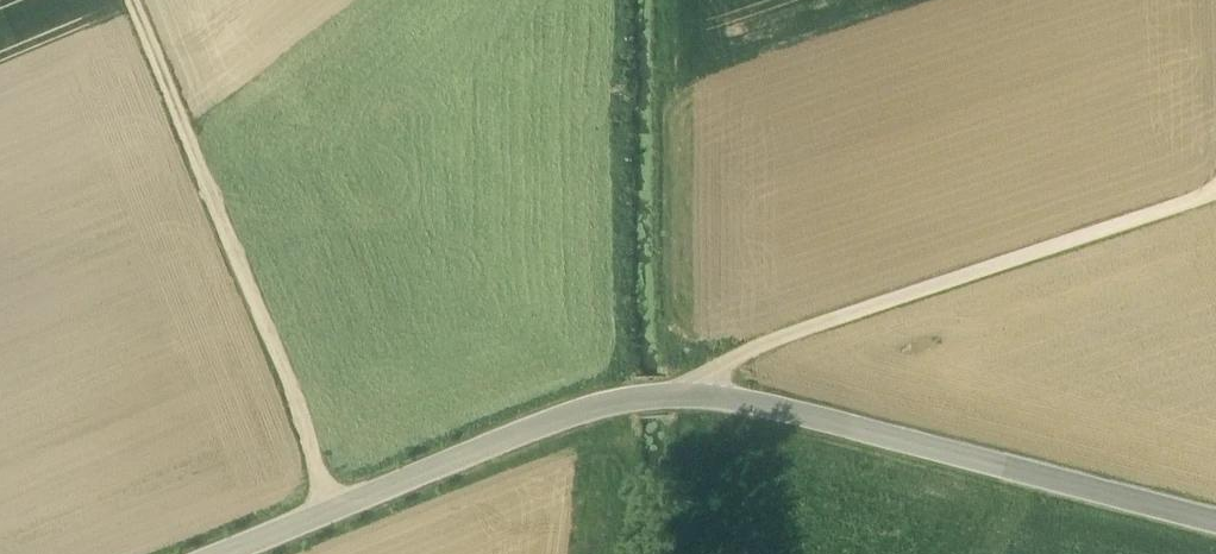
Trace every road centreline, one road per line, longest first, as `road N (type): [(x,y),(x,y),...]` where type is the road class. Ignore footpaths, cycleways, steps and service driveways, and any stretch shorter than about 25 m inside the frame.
road 1 (unclassified): [(221,553),(584,408),(649,395),(733,397),(1215,521)]
road 2 (track): [(1215,189),(769,342),(732,360),(701,395)]
road 3 (track): [(342,507),(132,0)]

